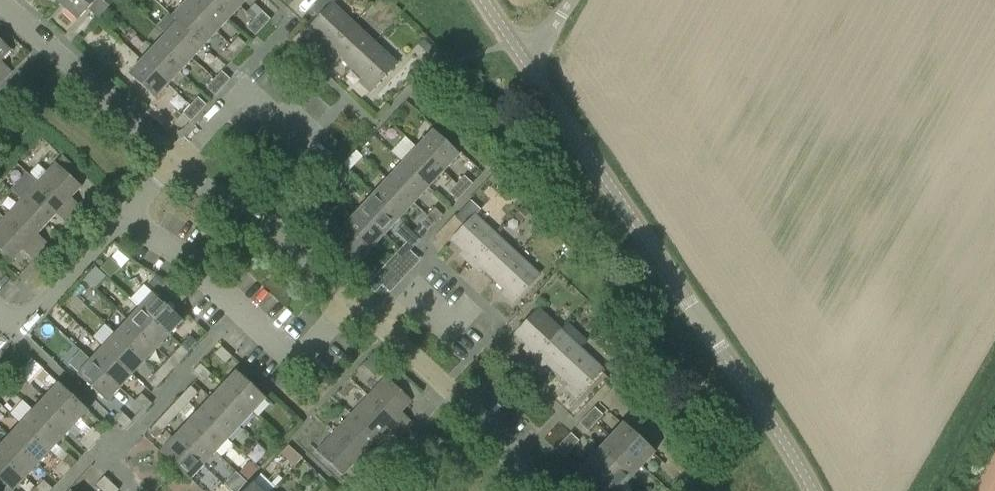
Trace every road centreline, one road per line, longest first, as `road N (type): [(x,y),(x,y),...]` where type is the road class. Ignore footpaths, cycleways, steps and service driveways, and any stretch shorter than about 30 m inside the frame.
road 1 (residential): [(813,490),(521,57)]
road 2 (residential): [(353,303),(296,362),(196,263),(122,221)]
road 3 (tertiary): [(524,490),(494,430),(353,303)]
road 4 (tertiary): [(173,163),(0,1)]
road 5 (tertiary): [(353,303),(265,218),(173,163)]
road 6 (residential): [(0,315),(18,331),(122,221)]

